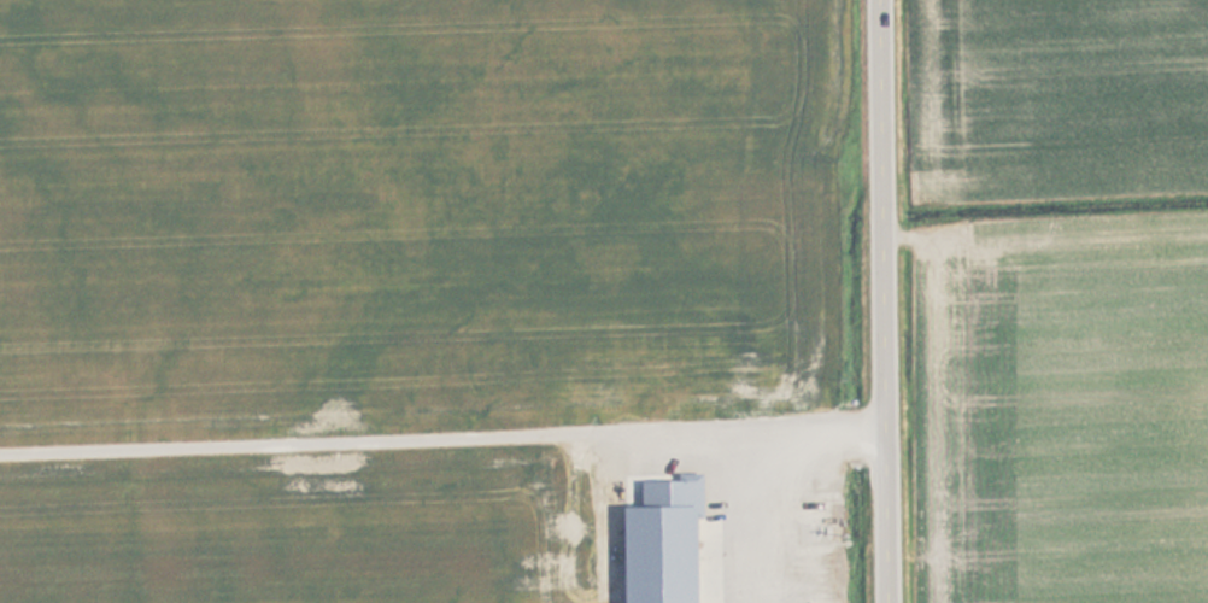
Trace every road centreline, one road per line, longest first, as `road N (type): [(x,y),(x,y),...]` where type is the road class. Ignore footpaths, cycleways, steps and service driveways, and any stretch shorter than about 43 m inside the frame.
road 1 (track): [(0,455),(885,416)]
road 2 (residential): [(888,602),(885,0)]

